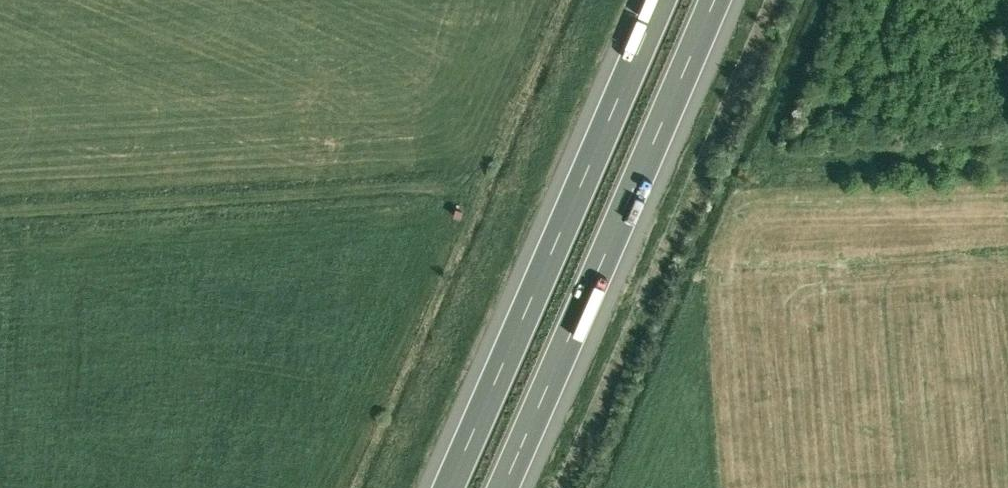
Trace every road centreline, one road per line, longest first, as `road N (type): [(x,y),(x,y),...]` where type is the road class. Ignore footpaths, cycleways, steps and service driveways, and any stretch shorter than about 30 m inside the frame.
road 1 (motorway): [(501,487),(711,0)]
road 2 (motorway): [(656,0),(446,487)]
road 3 (track): [(0,216),(410,190)]
road 4 (track): [(738,185),(789,171),(1007,161)]

